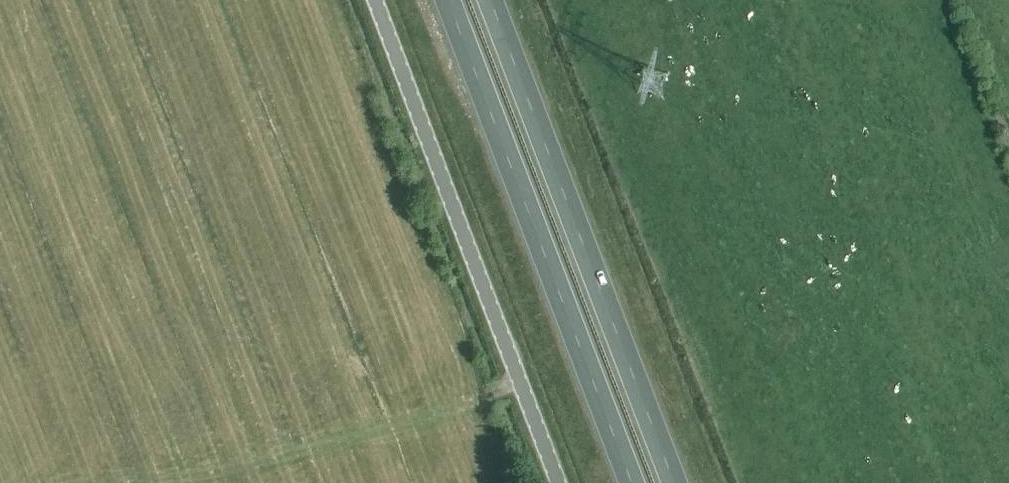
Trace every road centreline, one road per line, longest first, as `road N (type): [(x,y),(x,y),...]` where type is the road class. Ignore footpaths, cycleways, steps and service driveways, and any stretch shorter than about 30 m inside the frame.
road 1 (unclassified): [(558,482),(374,0)]
road 2 (trunk): [(673,482),(490,0)]
road 3 (trunk): [(450,0),(633,482)]

